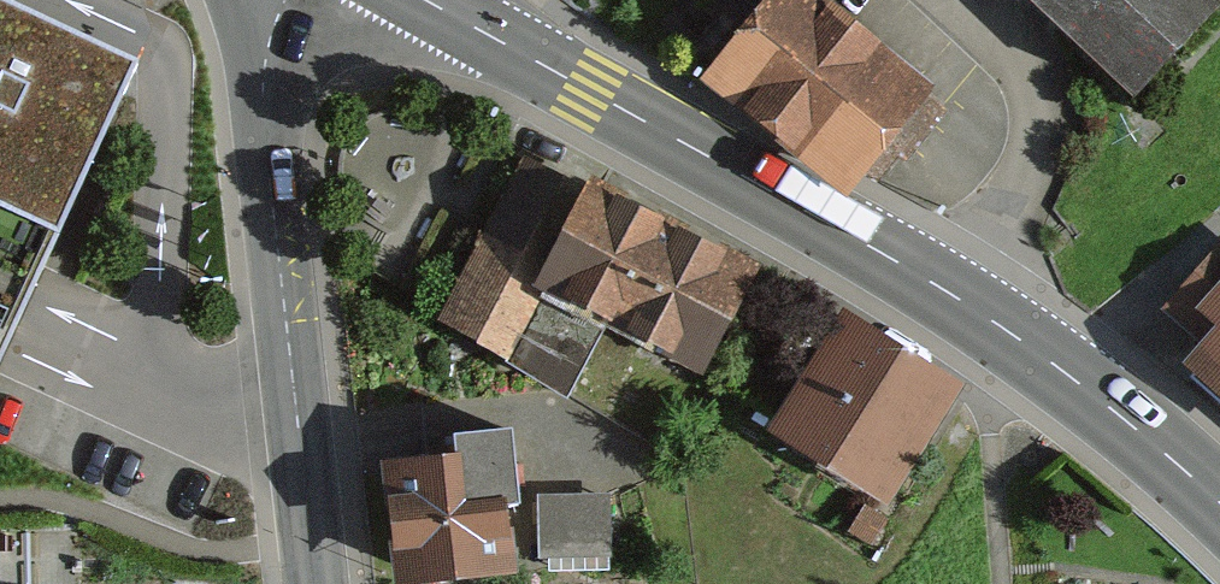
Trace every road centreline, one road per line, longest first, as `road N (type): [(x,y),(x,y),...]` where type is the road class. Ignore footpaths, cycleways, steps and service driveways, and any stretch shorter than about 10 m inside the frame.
road 1 (secondary): [(424,0),(895,260),(1025,344),(1219,504)]
road 2 (tertiary): [(315,583),(264,89),(268,47),(288,0)]

